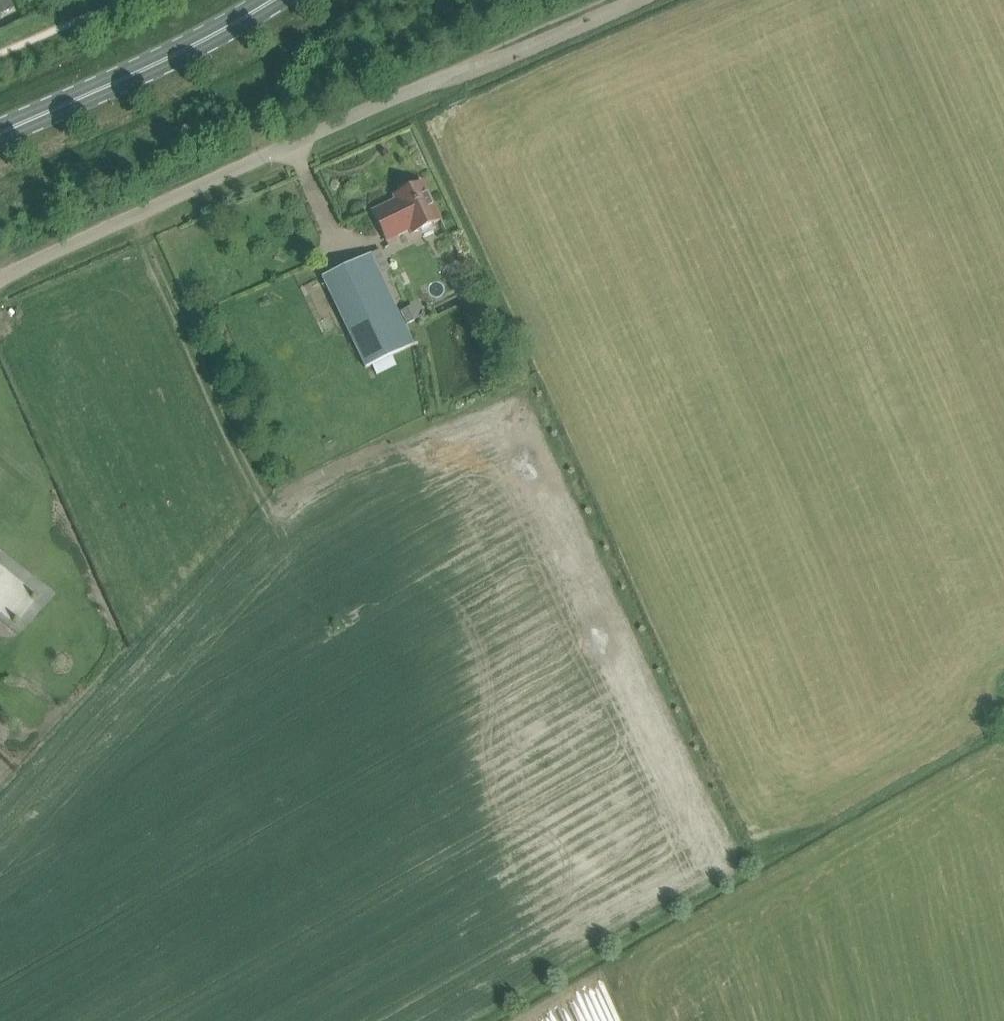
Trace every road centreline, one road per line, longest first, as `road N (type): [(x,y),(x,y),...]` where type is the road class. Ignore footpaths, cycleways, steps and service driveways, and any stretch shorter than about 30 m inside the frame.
road 1 (unclassified): [(0,277),(472,66)]
road 2 (primary): [(0,132),(132,75),(272,0)]
road 3 (track): [(472,66),(621,0)]

